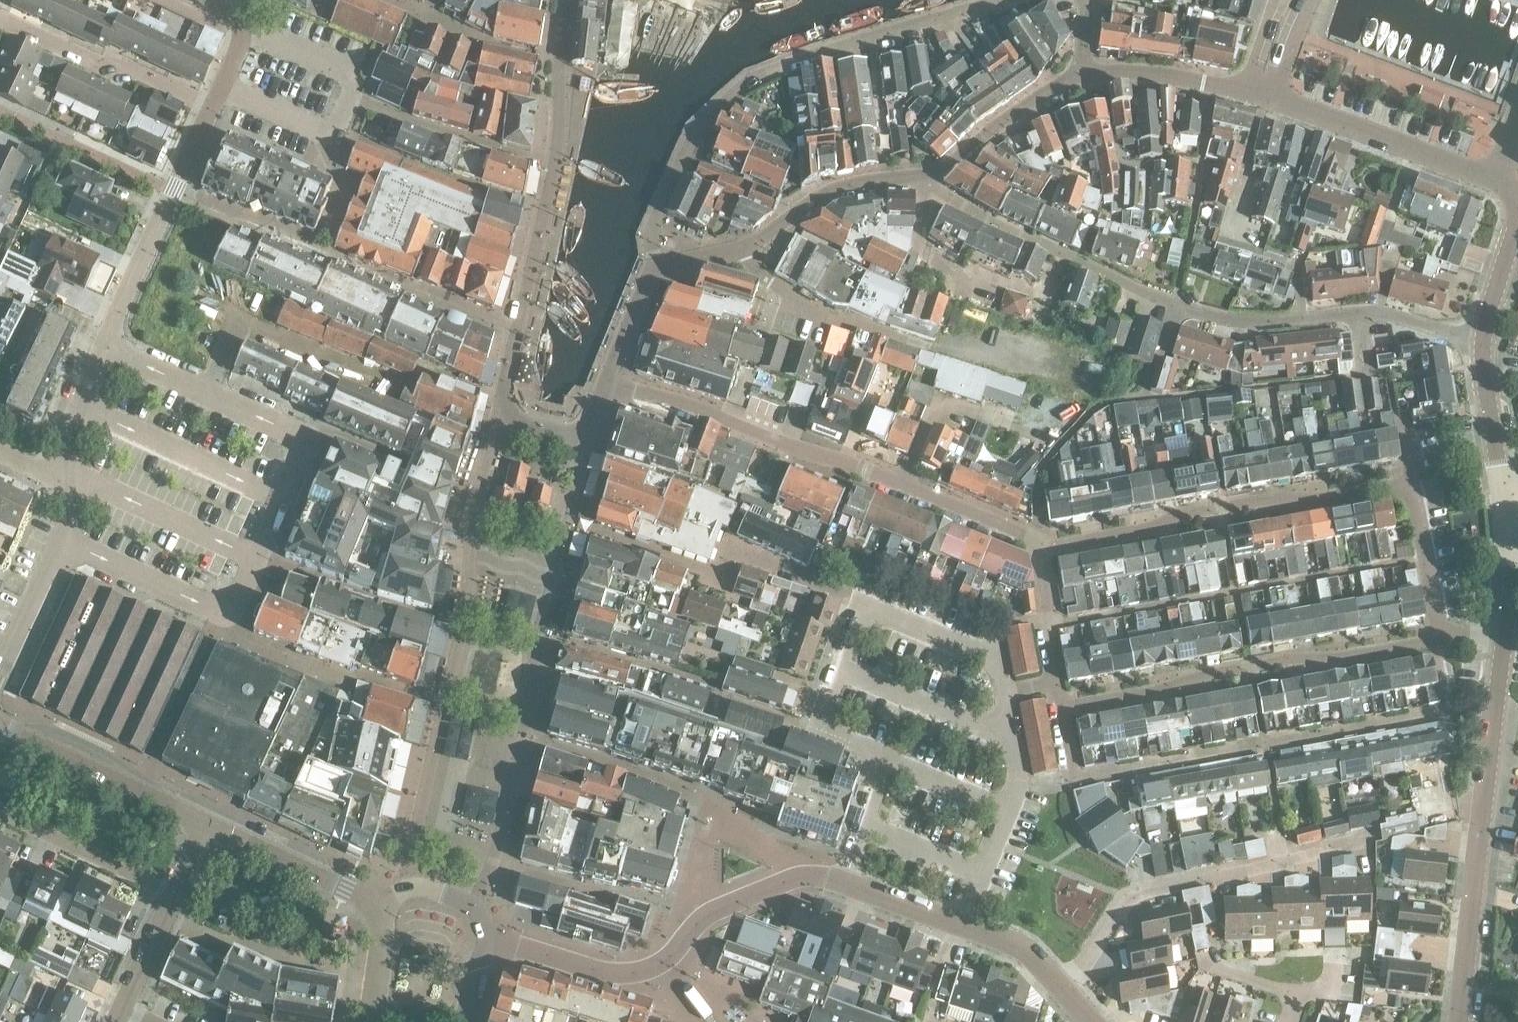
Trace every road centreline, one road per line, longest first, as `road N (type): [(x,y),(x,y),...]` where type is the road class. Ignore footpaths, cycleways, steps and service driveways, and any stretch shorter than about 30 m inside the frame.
road 1 (residential): [(607,385),(592,441),(498,419),(560,130),(565,0)]
road 2 (unclassified): [(649,269),(651,240),(695,138),(749,79),(1007,0)]
road 3 (residential): [(1040,548),(865,471),(607,385)]
road 4 (residential): [(1061,709),(1076,782),(1448,713)]
road 5 (residential): [(71,487),(65,436),(214,106)]
road 6 (residential): [(930,179),(950,201),(1176,306),(1252,325),(1304,319)]
road 7 (residential): [(845,884),(806,874),(698,922),(663,965),(614,973),(485,937)]
road 8 (tertiary): [(1464,1021),(1506,627)]
road 9 (residential): [(1061,709),(1152,693),(1207,672),(1436,638)]
road 10 (residential): [(1411,481),(1187,514),(1141,531),(1040,548)]
road 11 (residential): [(1065,994),(1140,891),(1377,836)]
road 12 (unclassified): [(845,884),(1012,942),(1065,994)]
road 13 (residential): [(1498,182),(1275,103)]
road 14 (residential): [(210,824),(0,728)]
road 15 (residential): [(0,674),(68,527),(71,487)]
road 16 (residential): [(930,179),(826,192),(789,224),(748,244)]
road 17 (residential): [(179,895),(0,811)]
road 18 (residential): [(1083,76),(1154,75),(1275,103)]
road 19 (residential): [(382,907),(210,824)]
road 20 (residential): [(1083,76),(1043,94),(930,179)]
road 21 (residential): [(1304,319),(1386,315),(1481,344)]
road 22 (residential): [(1411,481),(1436,638)]
road 23 (residential): [(1501,486),(1481,344)]
road 24 (residential): [(120,1021),(179,895)]
road 25 (unclassified): [(485,937),(480,910),(467,898),(422,886),(382,907)]
road 26 (residential): [(1055,682),(1040,548)]
road 27 (residential): [(1481,344),(1517,222)]
road 28 (residential): [(607,385),(649,269)]

